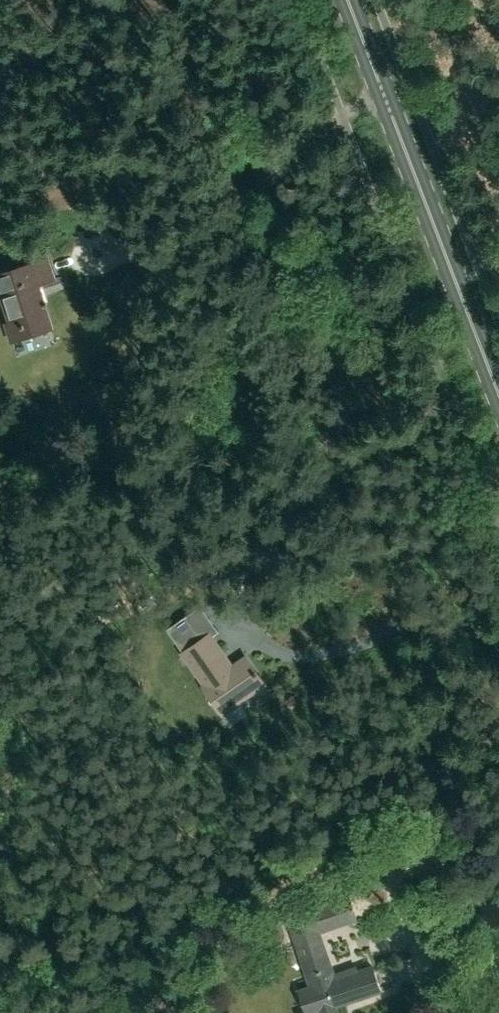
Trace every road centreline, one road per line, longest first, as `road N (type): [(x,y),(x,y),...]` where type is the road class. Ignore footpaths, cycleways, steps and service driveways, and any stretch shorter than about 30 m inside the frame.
road 1 (primary): [(498,394),(349,0)]

